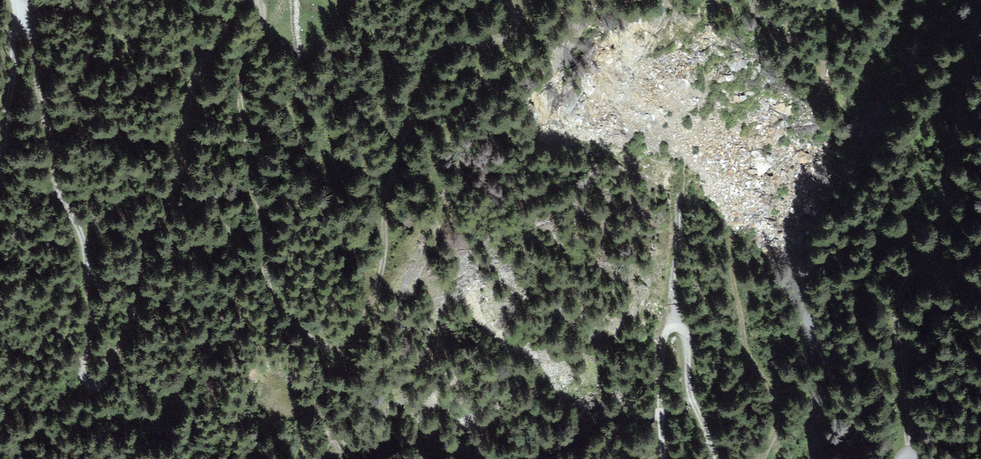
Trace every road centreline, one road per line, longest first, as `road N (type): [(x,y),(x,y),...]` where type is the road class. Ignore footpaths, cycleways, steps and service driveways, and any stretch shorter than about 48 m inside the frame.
road 1 (track): [(503,0),(508,34),(423,50),(393,178),(381,280),(363,337),(337,354),(316,353),(273,310),(244,104),(248,63),(265,25),(255,2),(239,0),(197,71),(180,189),(147,233),(126,343),(101,387),(88,394),(88,271),(61,189),(34,32),(17,10)]
road 2 (track): [(910,458),(898,300),(944,201),(958,87),(980,3)]
road 3 (track): [(679,323),(665,334),(664,458)]
road 4 (track): [(714,458),(712,436),(691,399),(679,323)]
road 5 (track): [(17,10),(0,149)]

